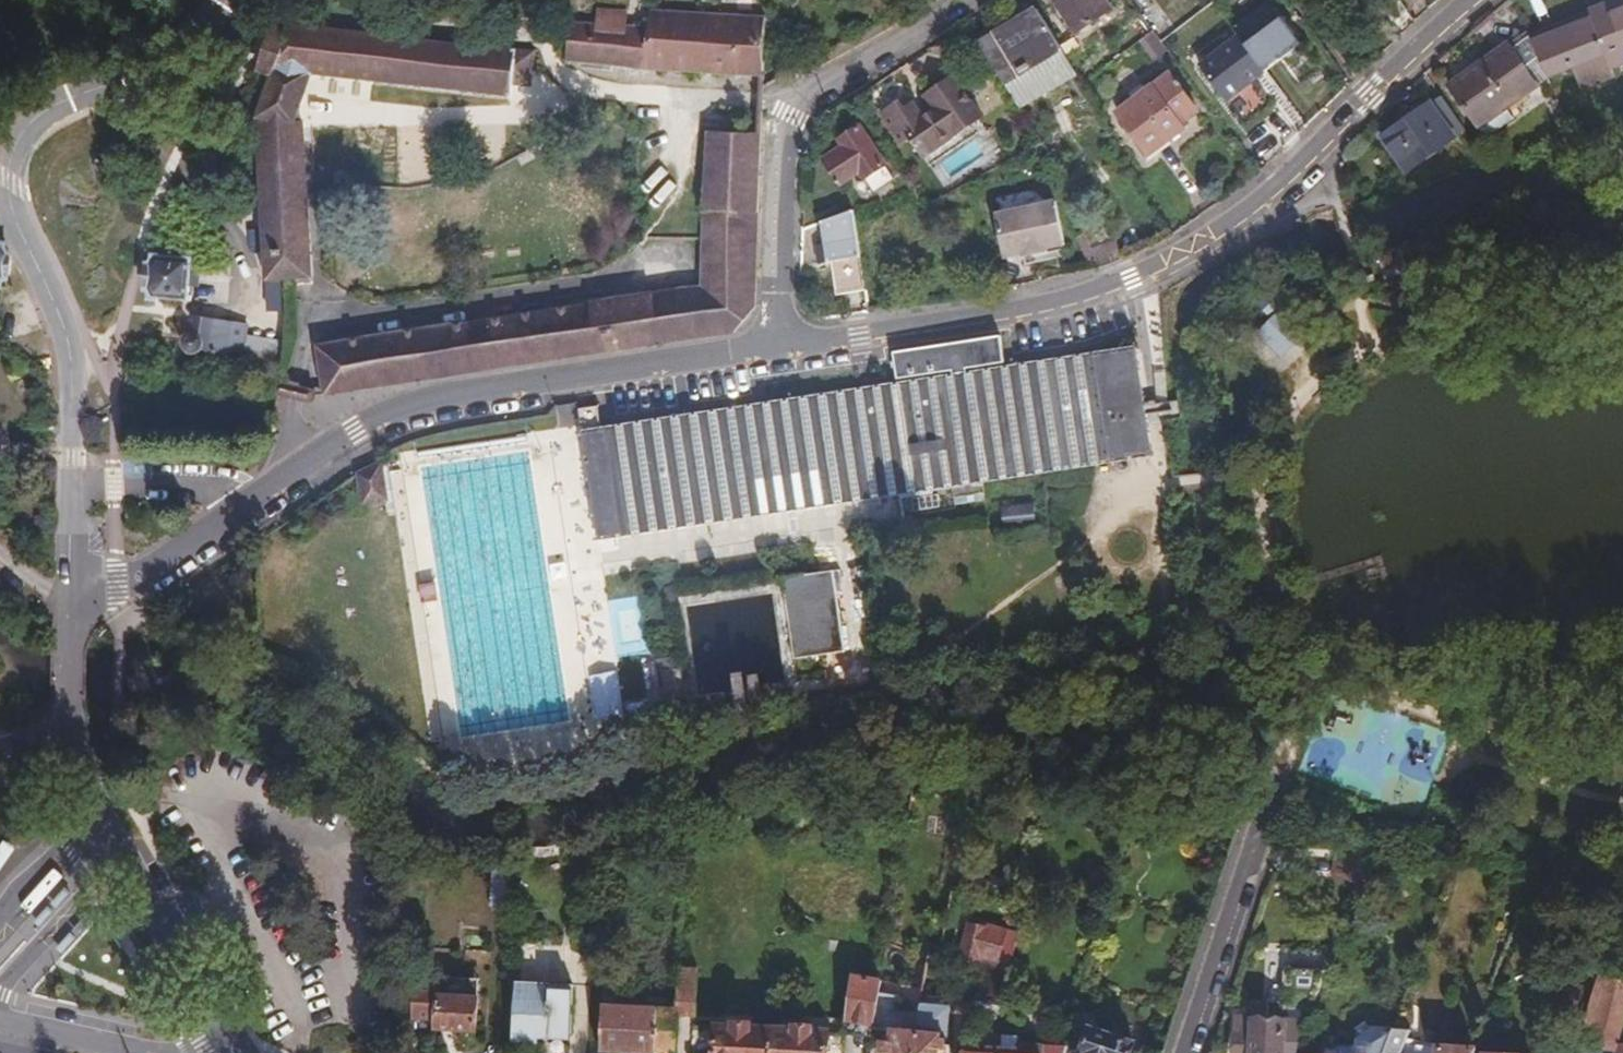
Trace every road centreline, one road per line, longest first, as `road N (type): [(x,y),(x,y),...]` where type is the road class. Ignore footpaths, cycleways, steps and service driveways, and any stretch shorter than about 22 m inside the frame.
road 1 (residential): [(1472,0),(1267,195),(1131,281),(1015,313),(775,346)]
road 2 (residential): [(68,626),(385,407),(775,346)]
road 3 (unclassified): [(0,185),(2,209),(71,359),(62,414),(68,626)]
road 4 (residential): [(775,346),(783,136),(792,114),(967,0)]
road 5 (residential): [(235,1052),(66,734)]
road 6 (unclassified): [(220,0),(181,44),(36,114),(12,133),(0,173)]
road 7 (residential): [(1181,1052),(1272,781)]
road 8 (unclassified): [(0,1019),(165,1052)]

